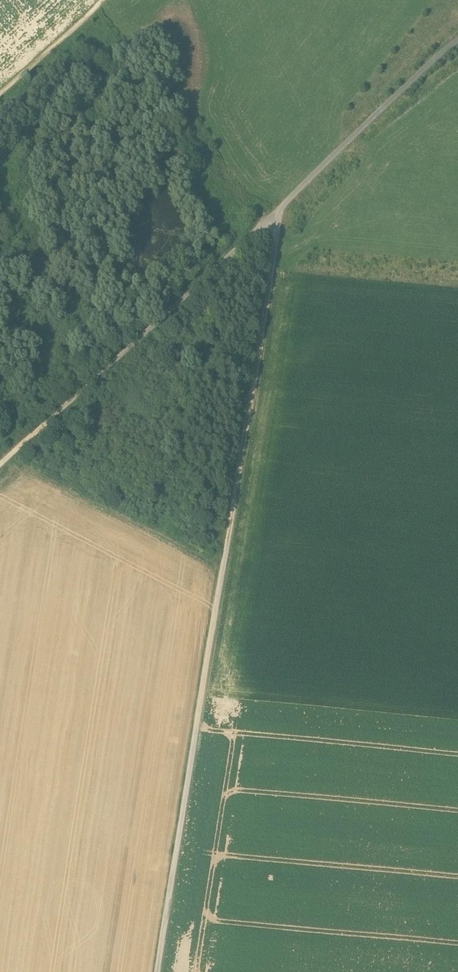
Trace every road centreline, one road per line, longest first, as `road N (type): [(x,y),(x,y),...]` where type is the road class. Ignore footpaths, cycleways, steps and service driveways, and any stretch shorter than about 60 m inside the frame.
road 1 (track): [(290,198),(162,971)]
road 2 (track): [(290,198),(0,463)]
road 3 (track): [(457,37),(290,198)]
road 4 (track): [(0,89),(94,0)]

